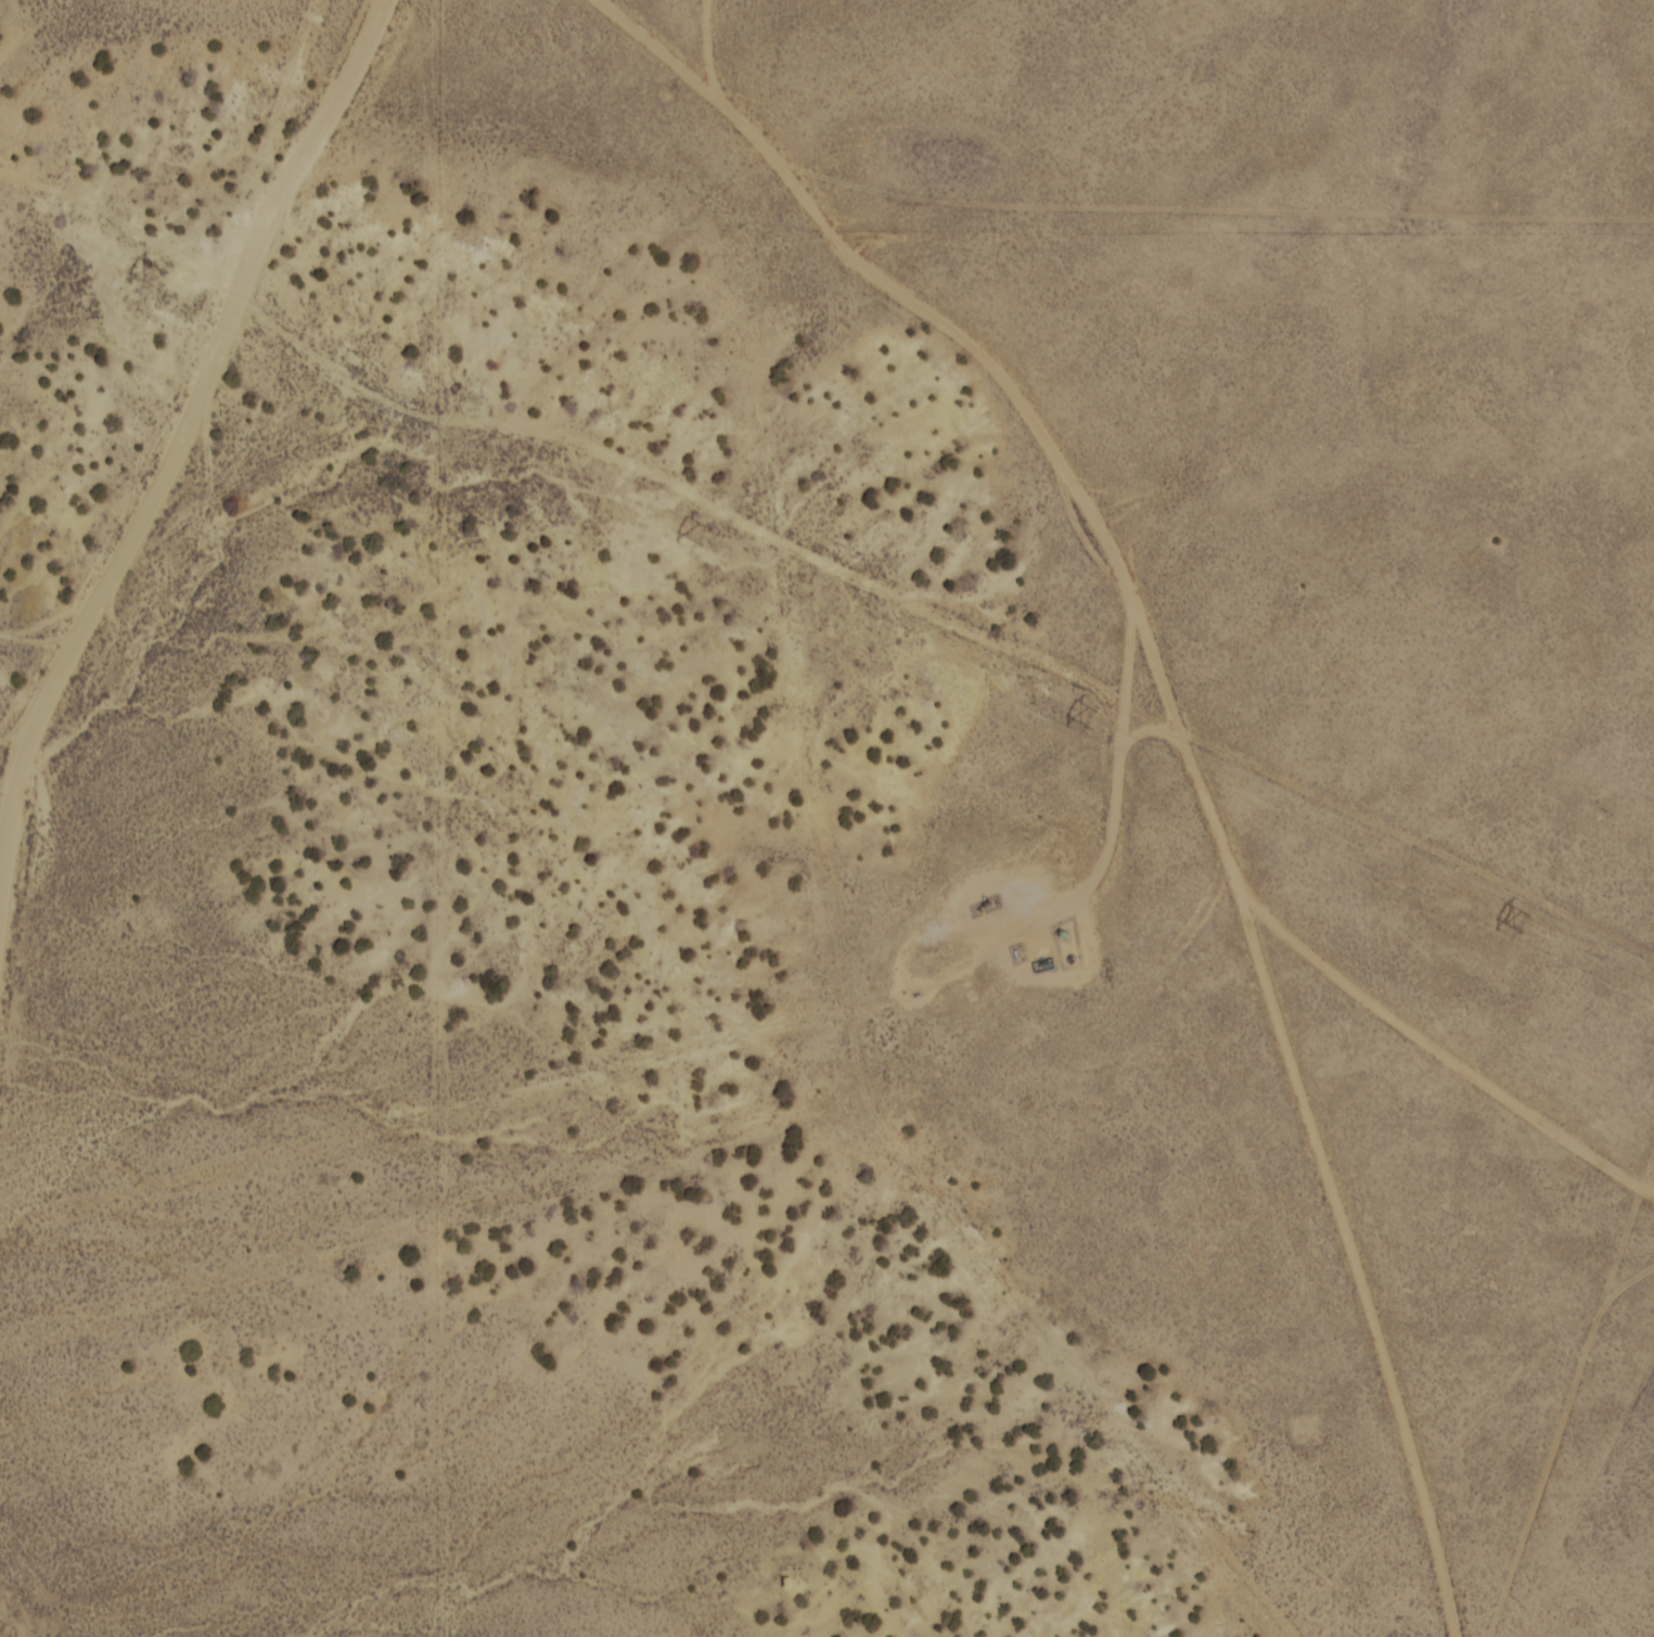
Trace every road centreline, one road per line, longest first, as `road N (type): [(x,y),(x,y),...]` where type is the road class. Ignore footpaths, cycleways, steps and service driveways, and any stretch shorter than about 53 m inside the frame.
road 1 (track): [(597,0),(734,114),(854,264),(996,368),(1095,510),(1235,881),(1416,1468),(1452,1636)]
road 2 (tertiary): [(390,0),(268,228),(193,424),(36,721),(15,771),(0,899)]
road 3 (track): [(1653,222),(1469,226),(1018,208),(914,201),(780,167)]
road 4 (residential): [(1489,1636),(1653,1145)]

